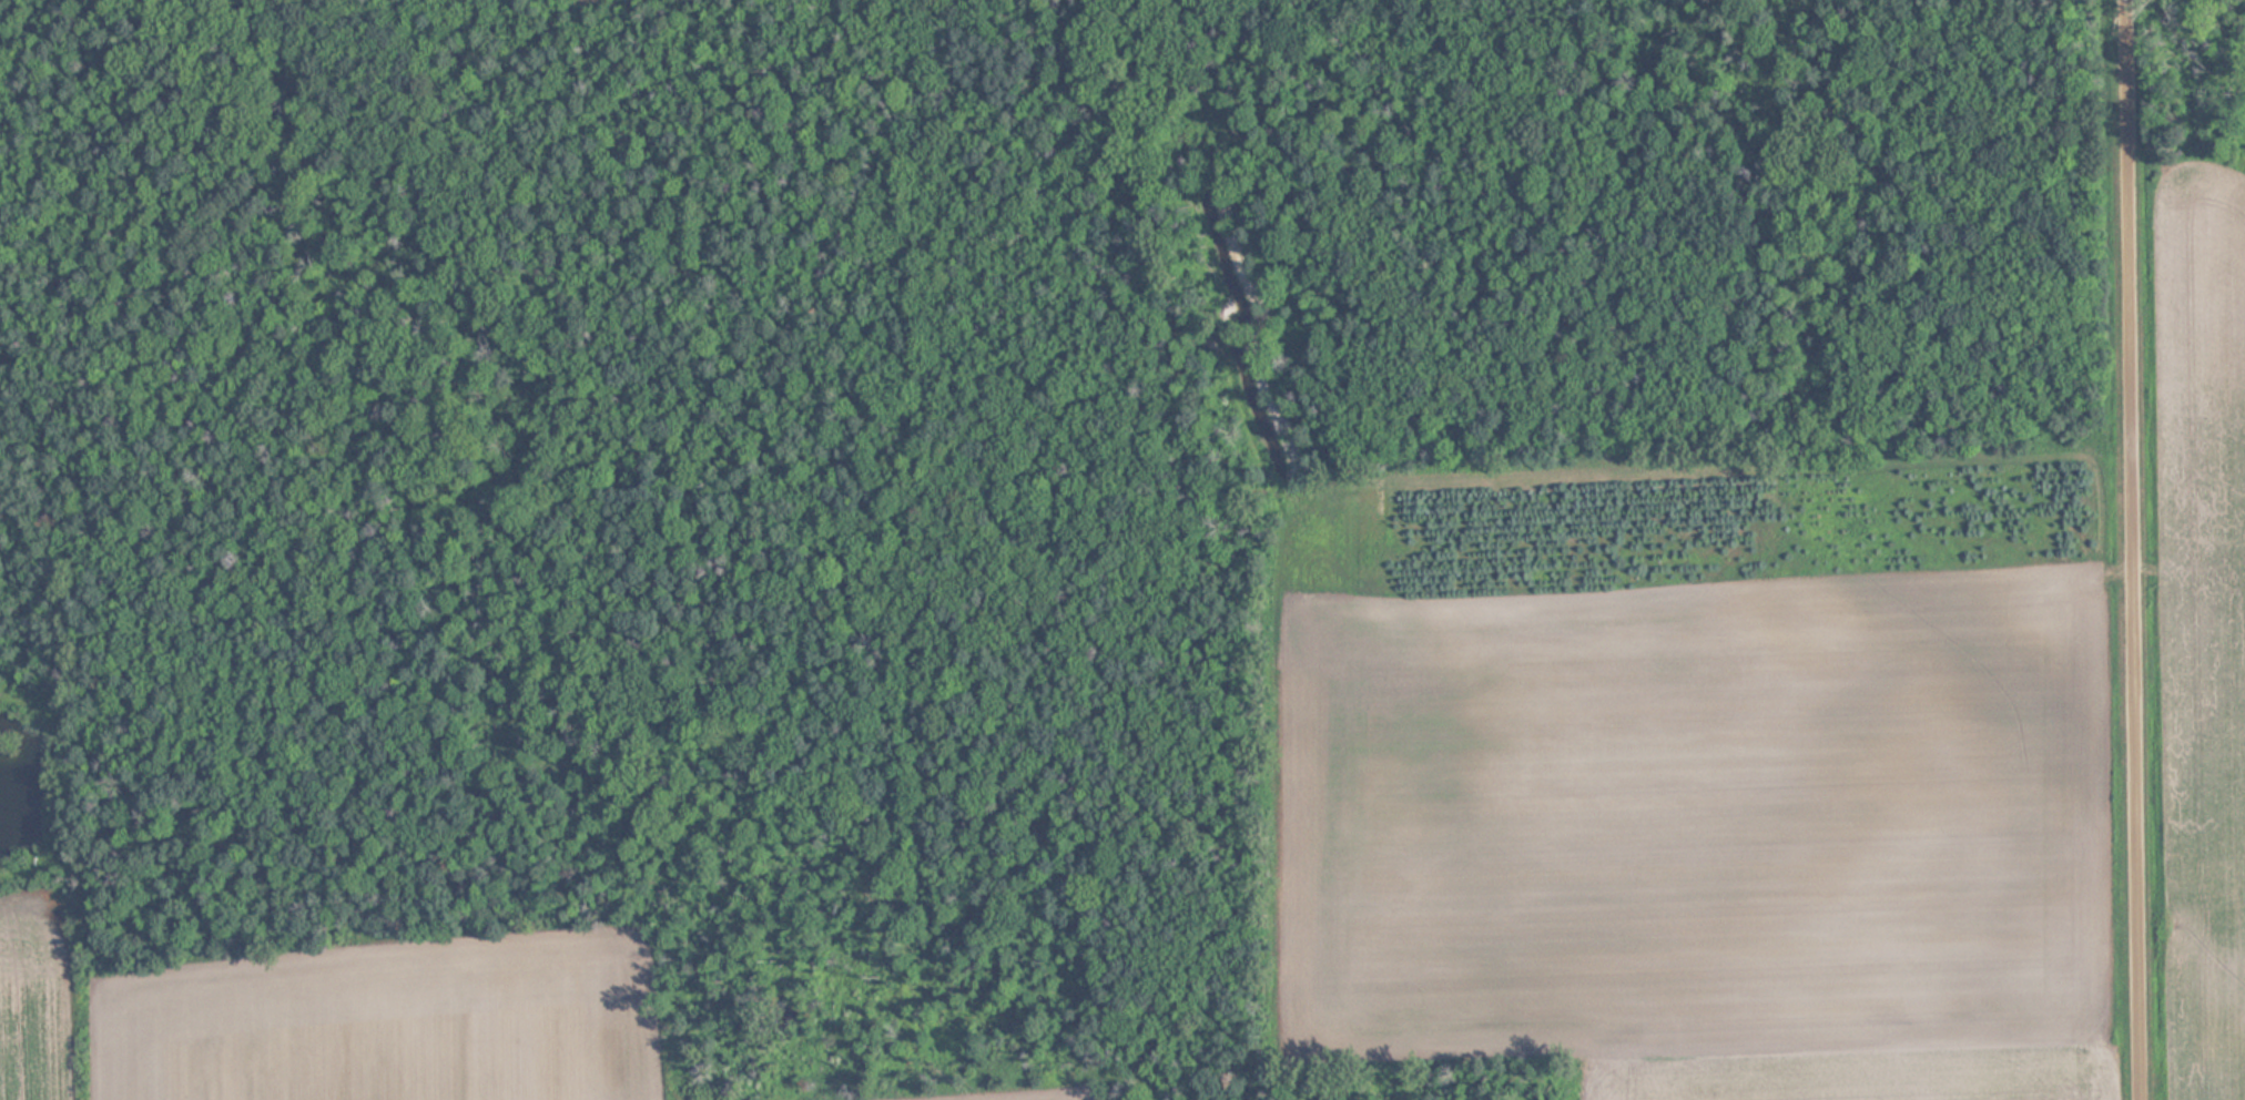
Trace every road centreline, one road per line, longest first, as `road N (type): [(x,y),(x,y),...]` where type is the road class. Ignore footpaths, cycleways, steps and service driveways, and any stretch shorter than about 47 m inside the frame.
road 1 (residential): [(2150,1099),(2131,0)]

